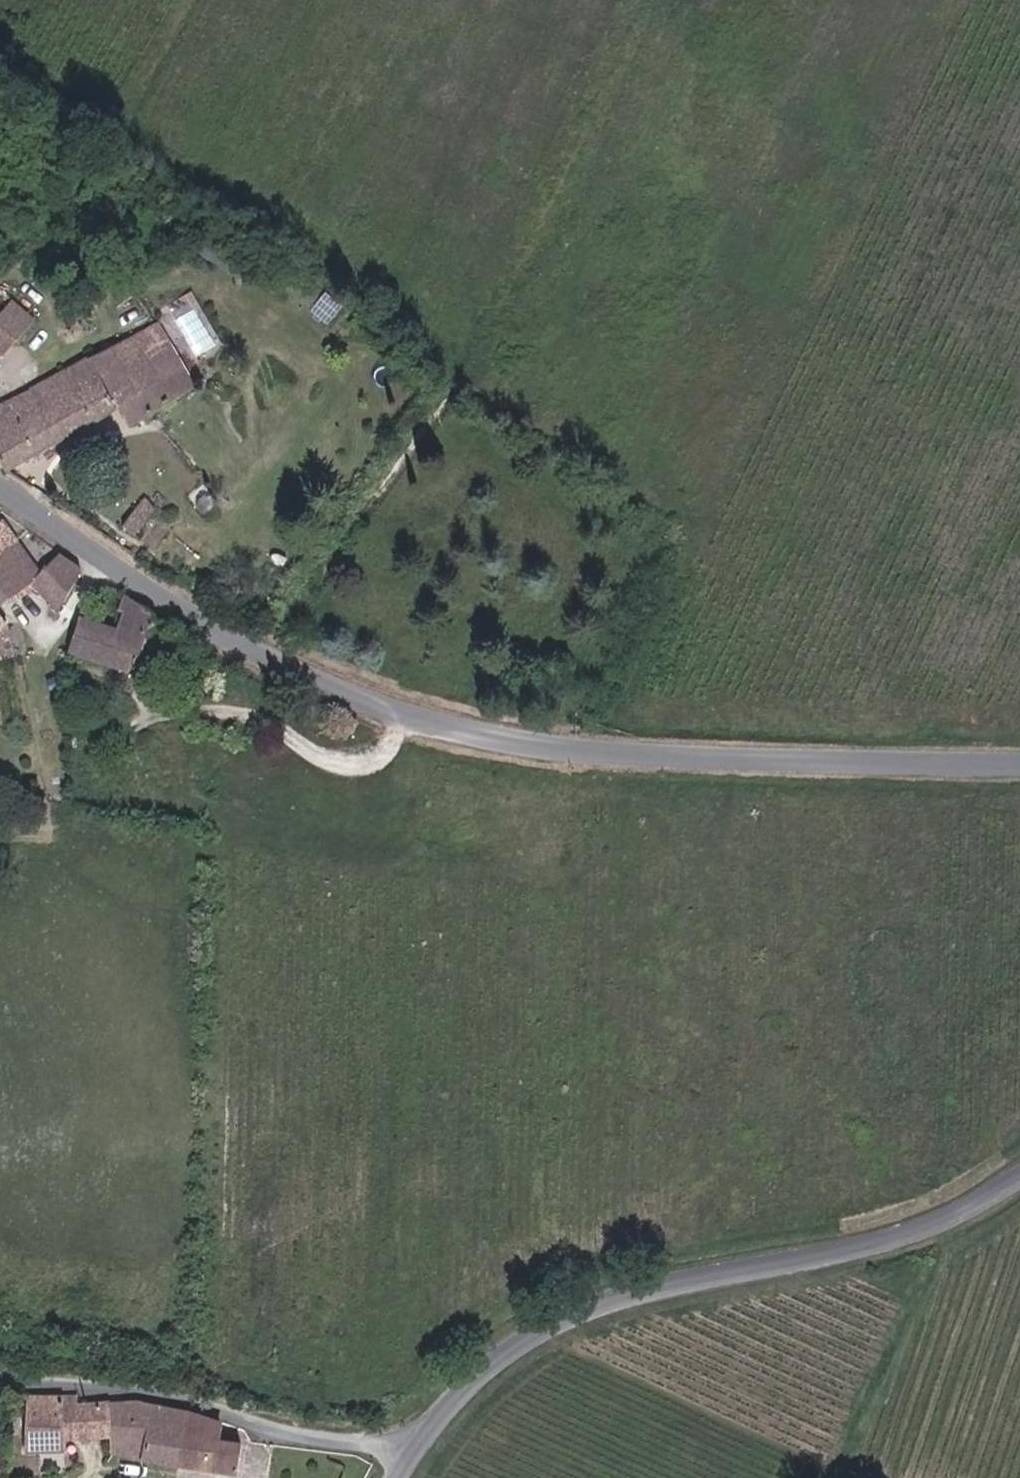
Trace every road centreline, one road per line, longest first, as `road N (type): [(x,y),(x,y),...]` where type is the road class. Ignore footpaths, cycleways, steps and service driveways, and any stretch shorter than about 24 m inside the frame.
road 1 (tertiary): [(0,488),(193,616),(317,681),(441,726),(704,759),(1019,763)]
road 2 (unclassified): [(1019,1177),(952,1221),(887,1243),(636,1294),(578,1314),(517,1346),(417,1451)]
road 3 (unclassified): [(417,1451),(278,1430),(92,1380),(0,1370)]

